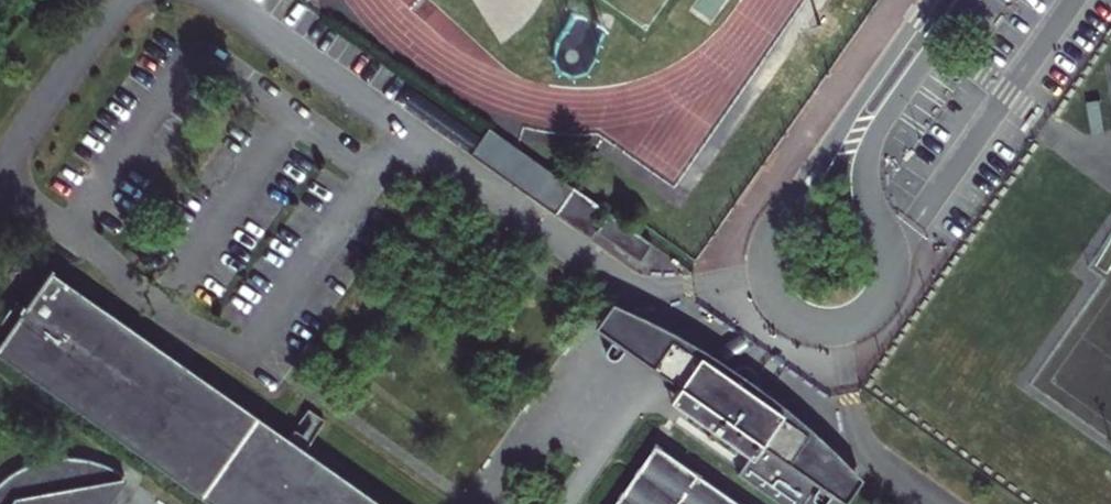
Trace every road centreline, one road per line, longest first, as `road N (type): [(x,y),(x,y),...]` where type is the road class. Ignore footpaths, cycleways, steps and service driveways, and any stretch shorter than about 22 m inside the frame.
road 1 (residential): [(929,0),(776,231),(768,288),(779,310),(801,326),(853,326),(886,299),(893,257),(869,185),(869,155),(968,0)]

